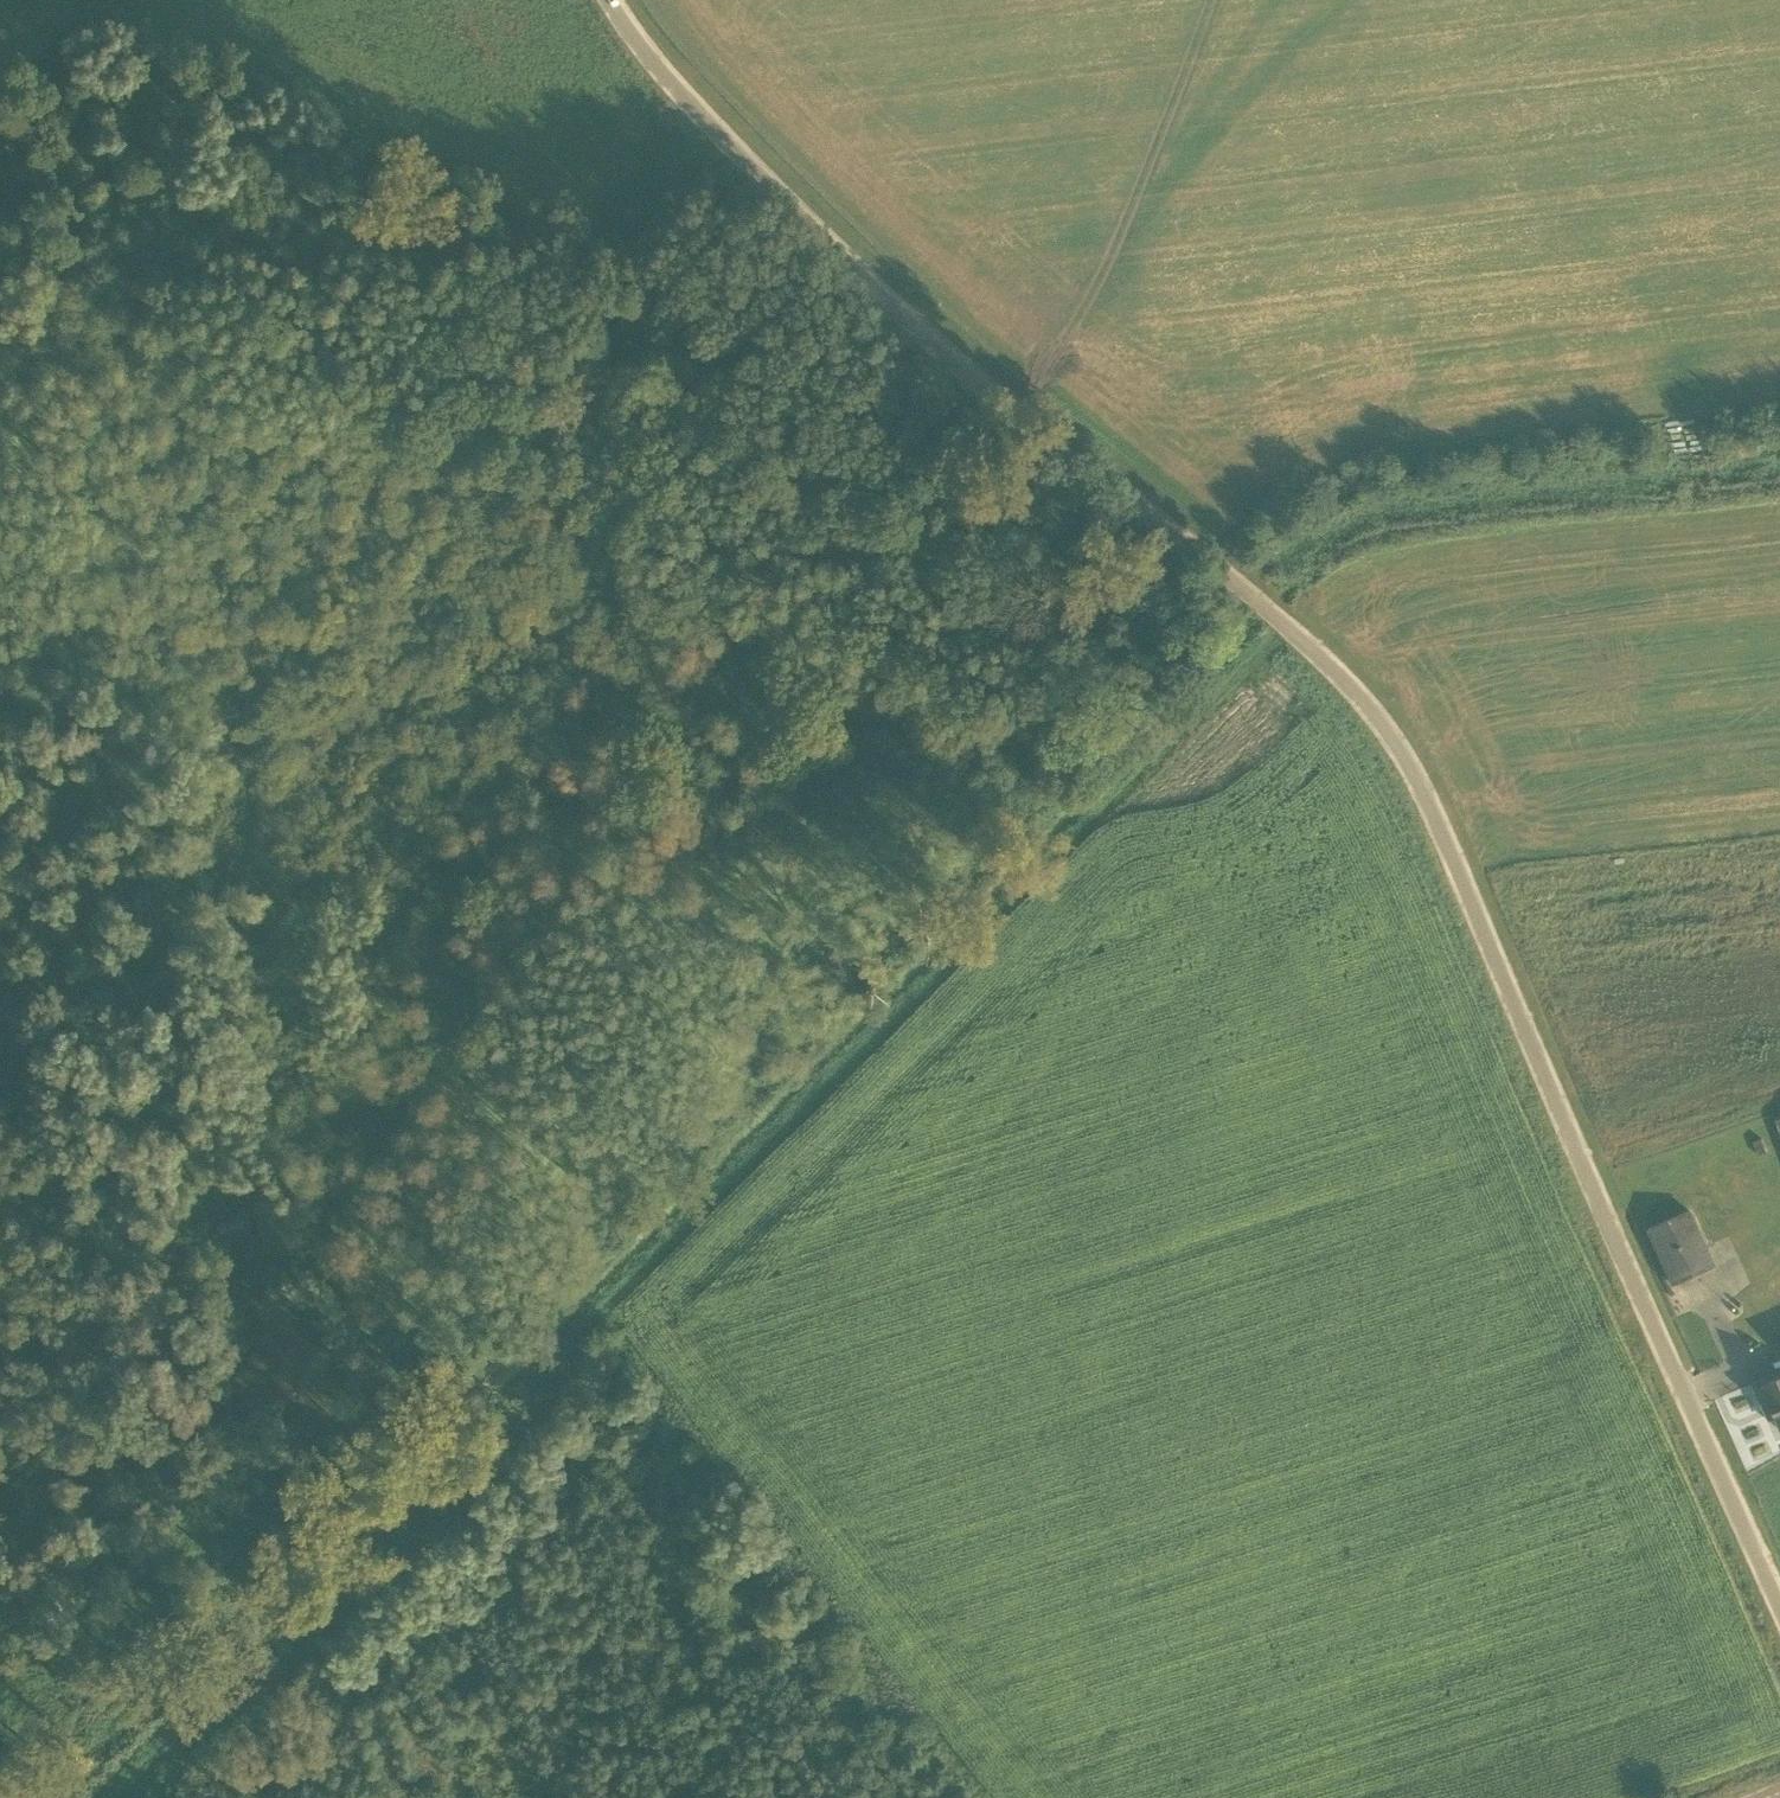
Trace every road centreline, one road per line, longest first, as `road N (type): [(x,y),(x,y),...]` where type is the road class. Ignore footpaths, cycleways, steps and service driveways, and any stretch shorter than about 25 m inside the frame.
road 1 (unclassified): [(1779,1594),(1389,724),(1359,689),(705,131),(646,62),(612,0)]

